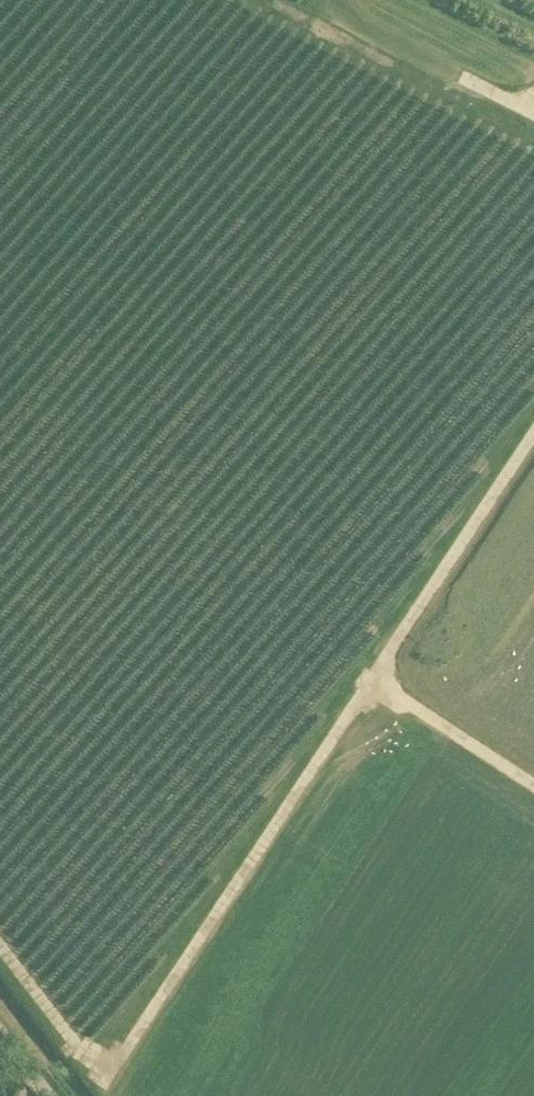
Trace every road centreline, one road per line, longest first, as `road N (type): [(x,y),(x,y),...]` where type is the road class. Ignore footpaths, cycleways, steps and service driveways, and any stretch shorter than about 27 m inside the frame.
road 1 (track): [(533,783),(373,678),(533,434)]

